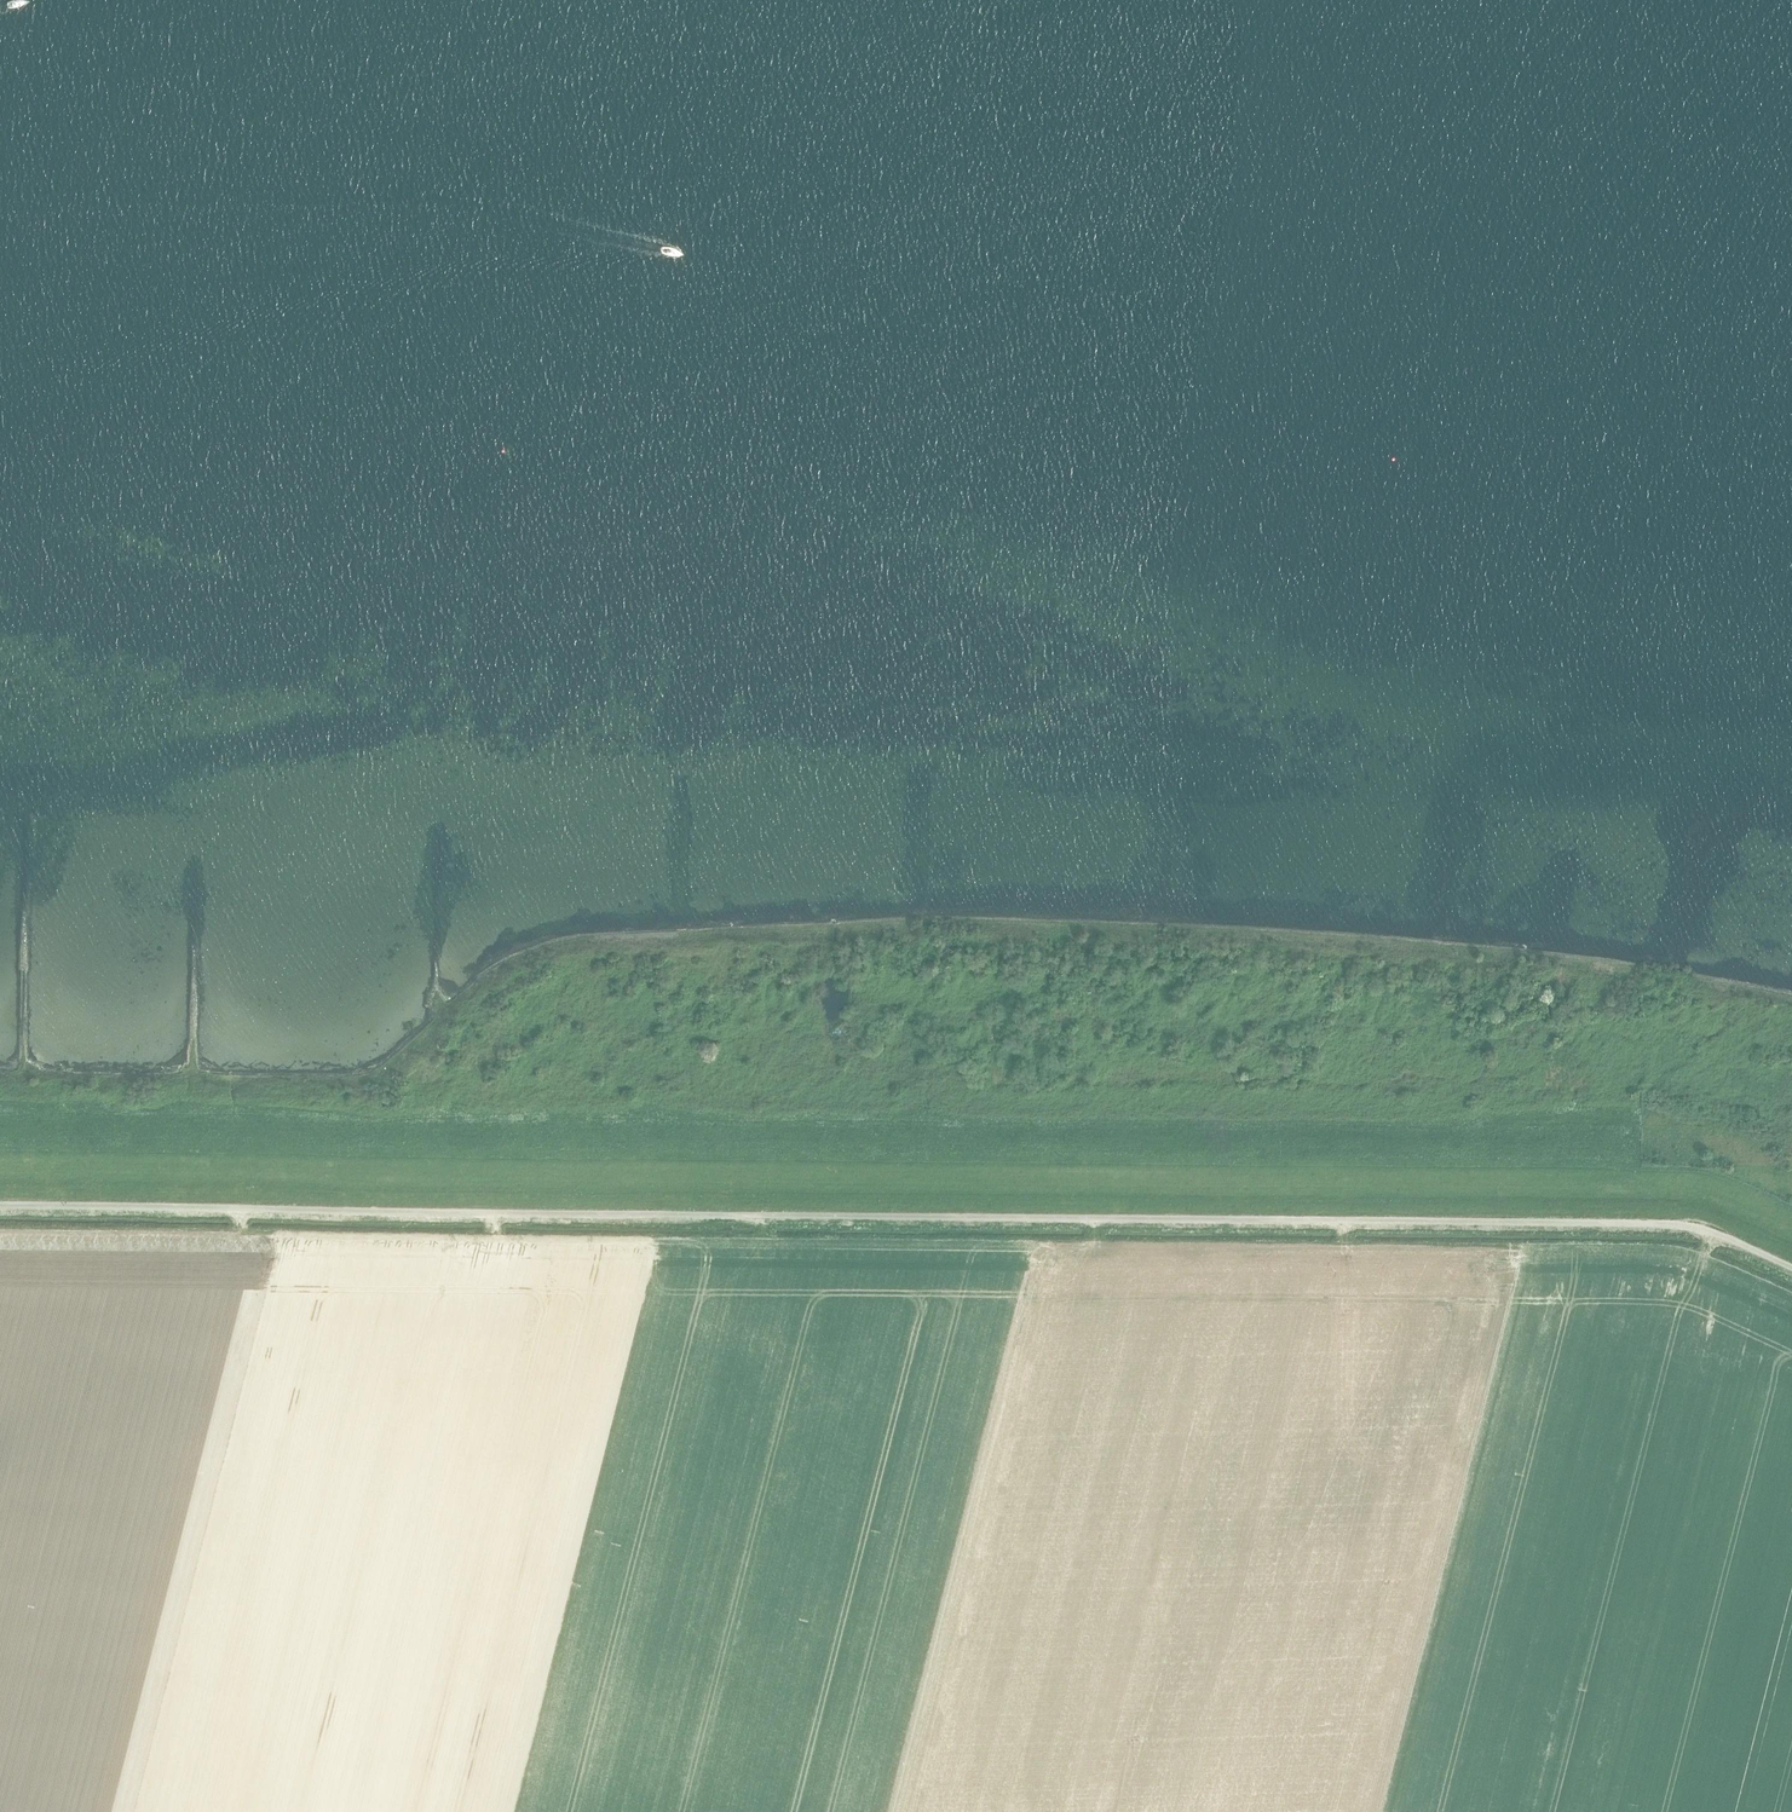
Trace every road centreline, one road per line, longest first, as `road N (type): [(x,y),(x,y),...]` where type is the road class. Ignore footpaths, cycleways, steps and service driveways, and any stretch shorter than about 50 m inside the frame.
road 1 (unclassified): [(0,1205),(1655,1222),(1705,1229),(1791,1268)]

